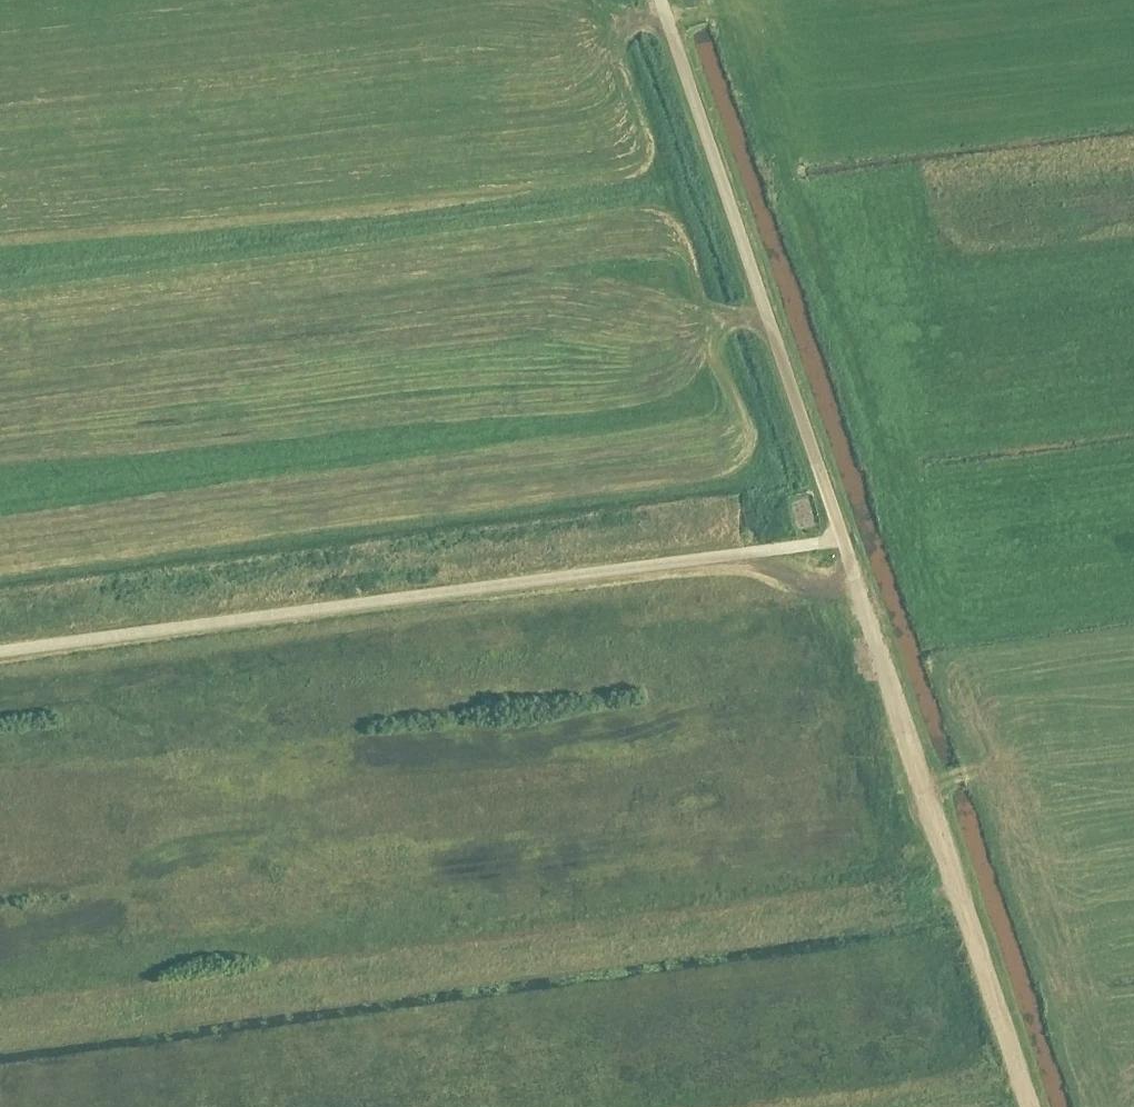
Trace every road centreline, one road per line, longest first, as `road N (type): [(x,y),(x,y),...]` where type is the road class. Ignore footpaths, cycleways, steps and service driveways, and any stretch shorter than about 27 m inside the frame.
road 1 (track): [(1031,1106),(840,541)]
road 2 (unclassified): [(840,541),(656,0)]

